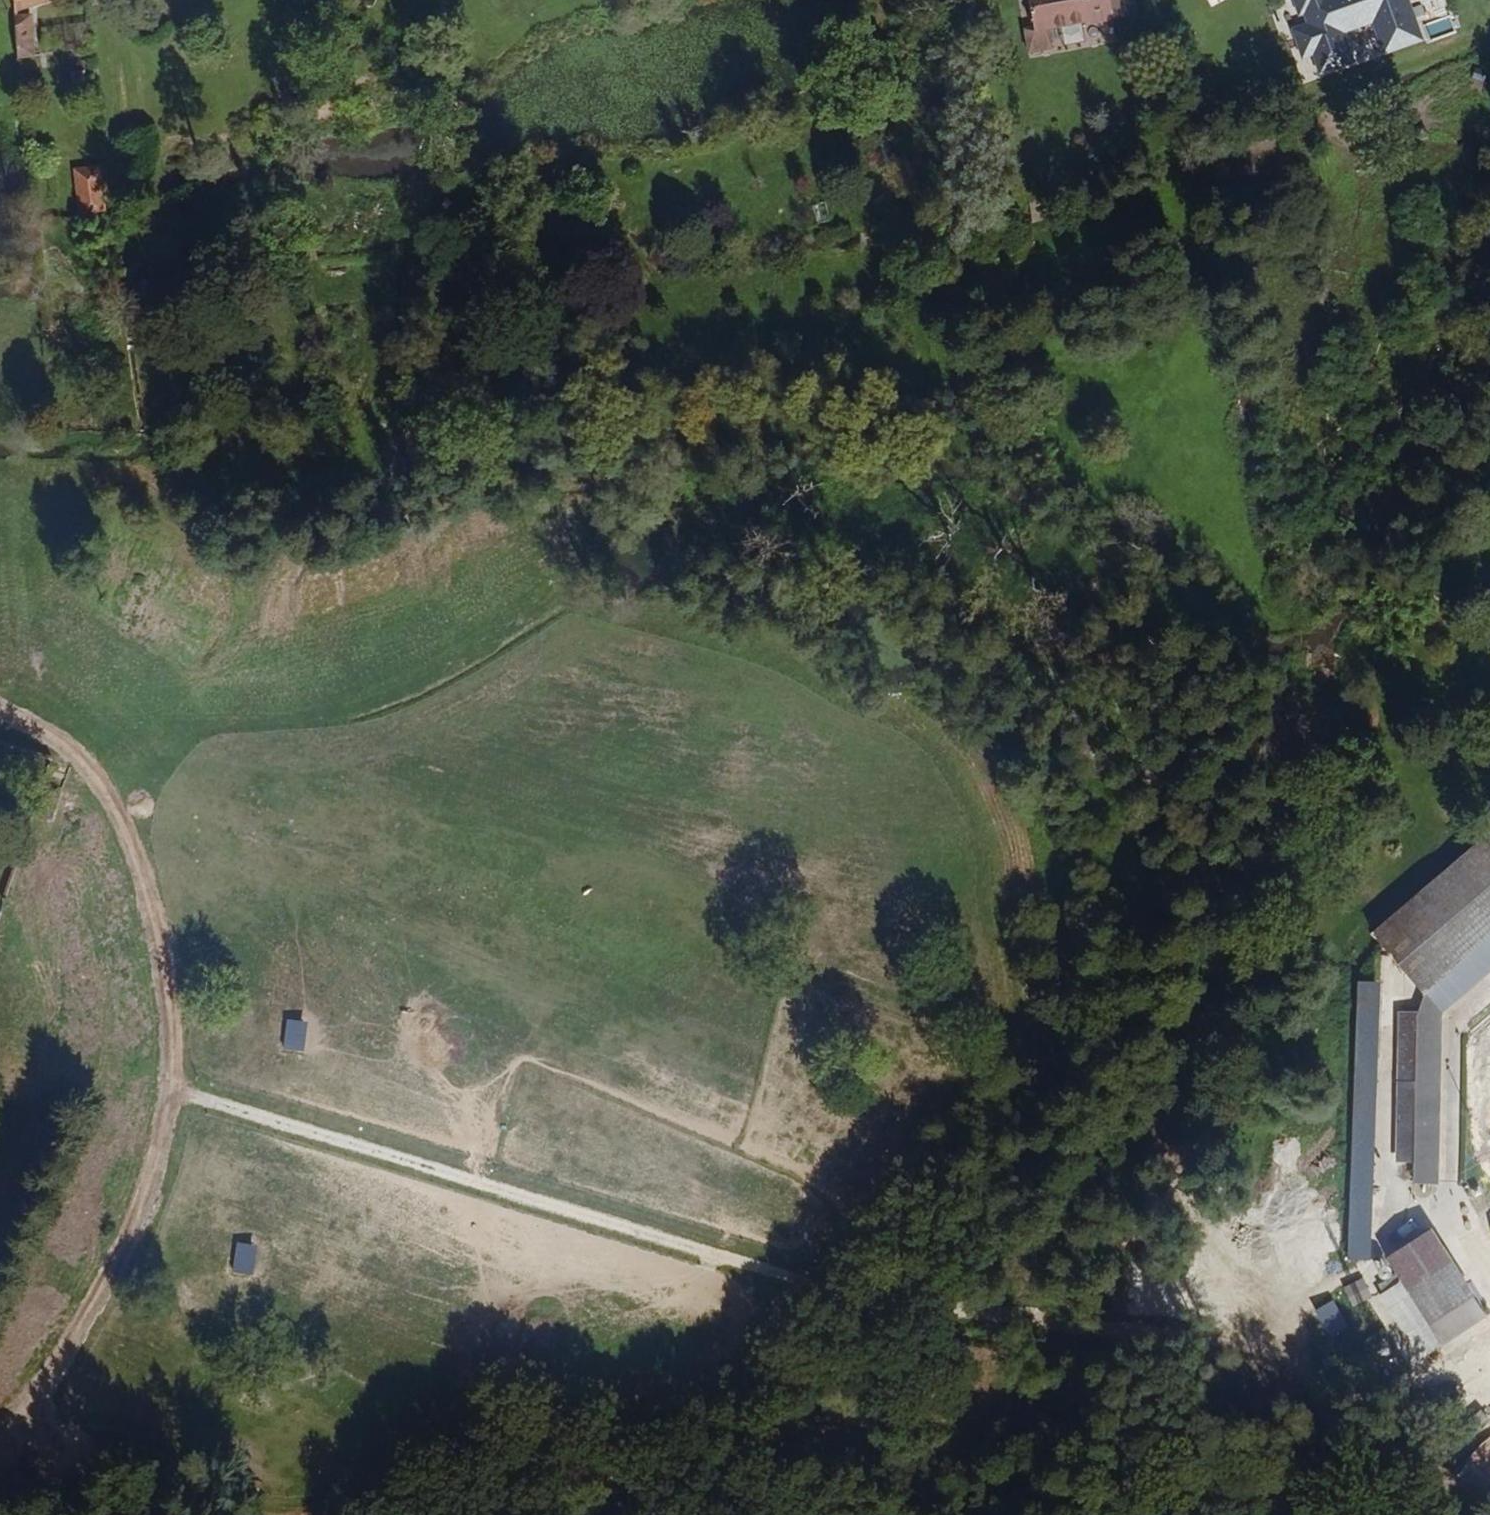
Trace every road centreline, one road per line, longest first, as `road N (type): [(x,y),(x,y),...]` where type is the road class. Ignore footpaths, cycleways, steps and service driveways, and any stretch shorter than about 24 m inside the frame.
road 1 (track): [(1459,1357),(1321,1416),(1304,1440),(1279,1514)]

